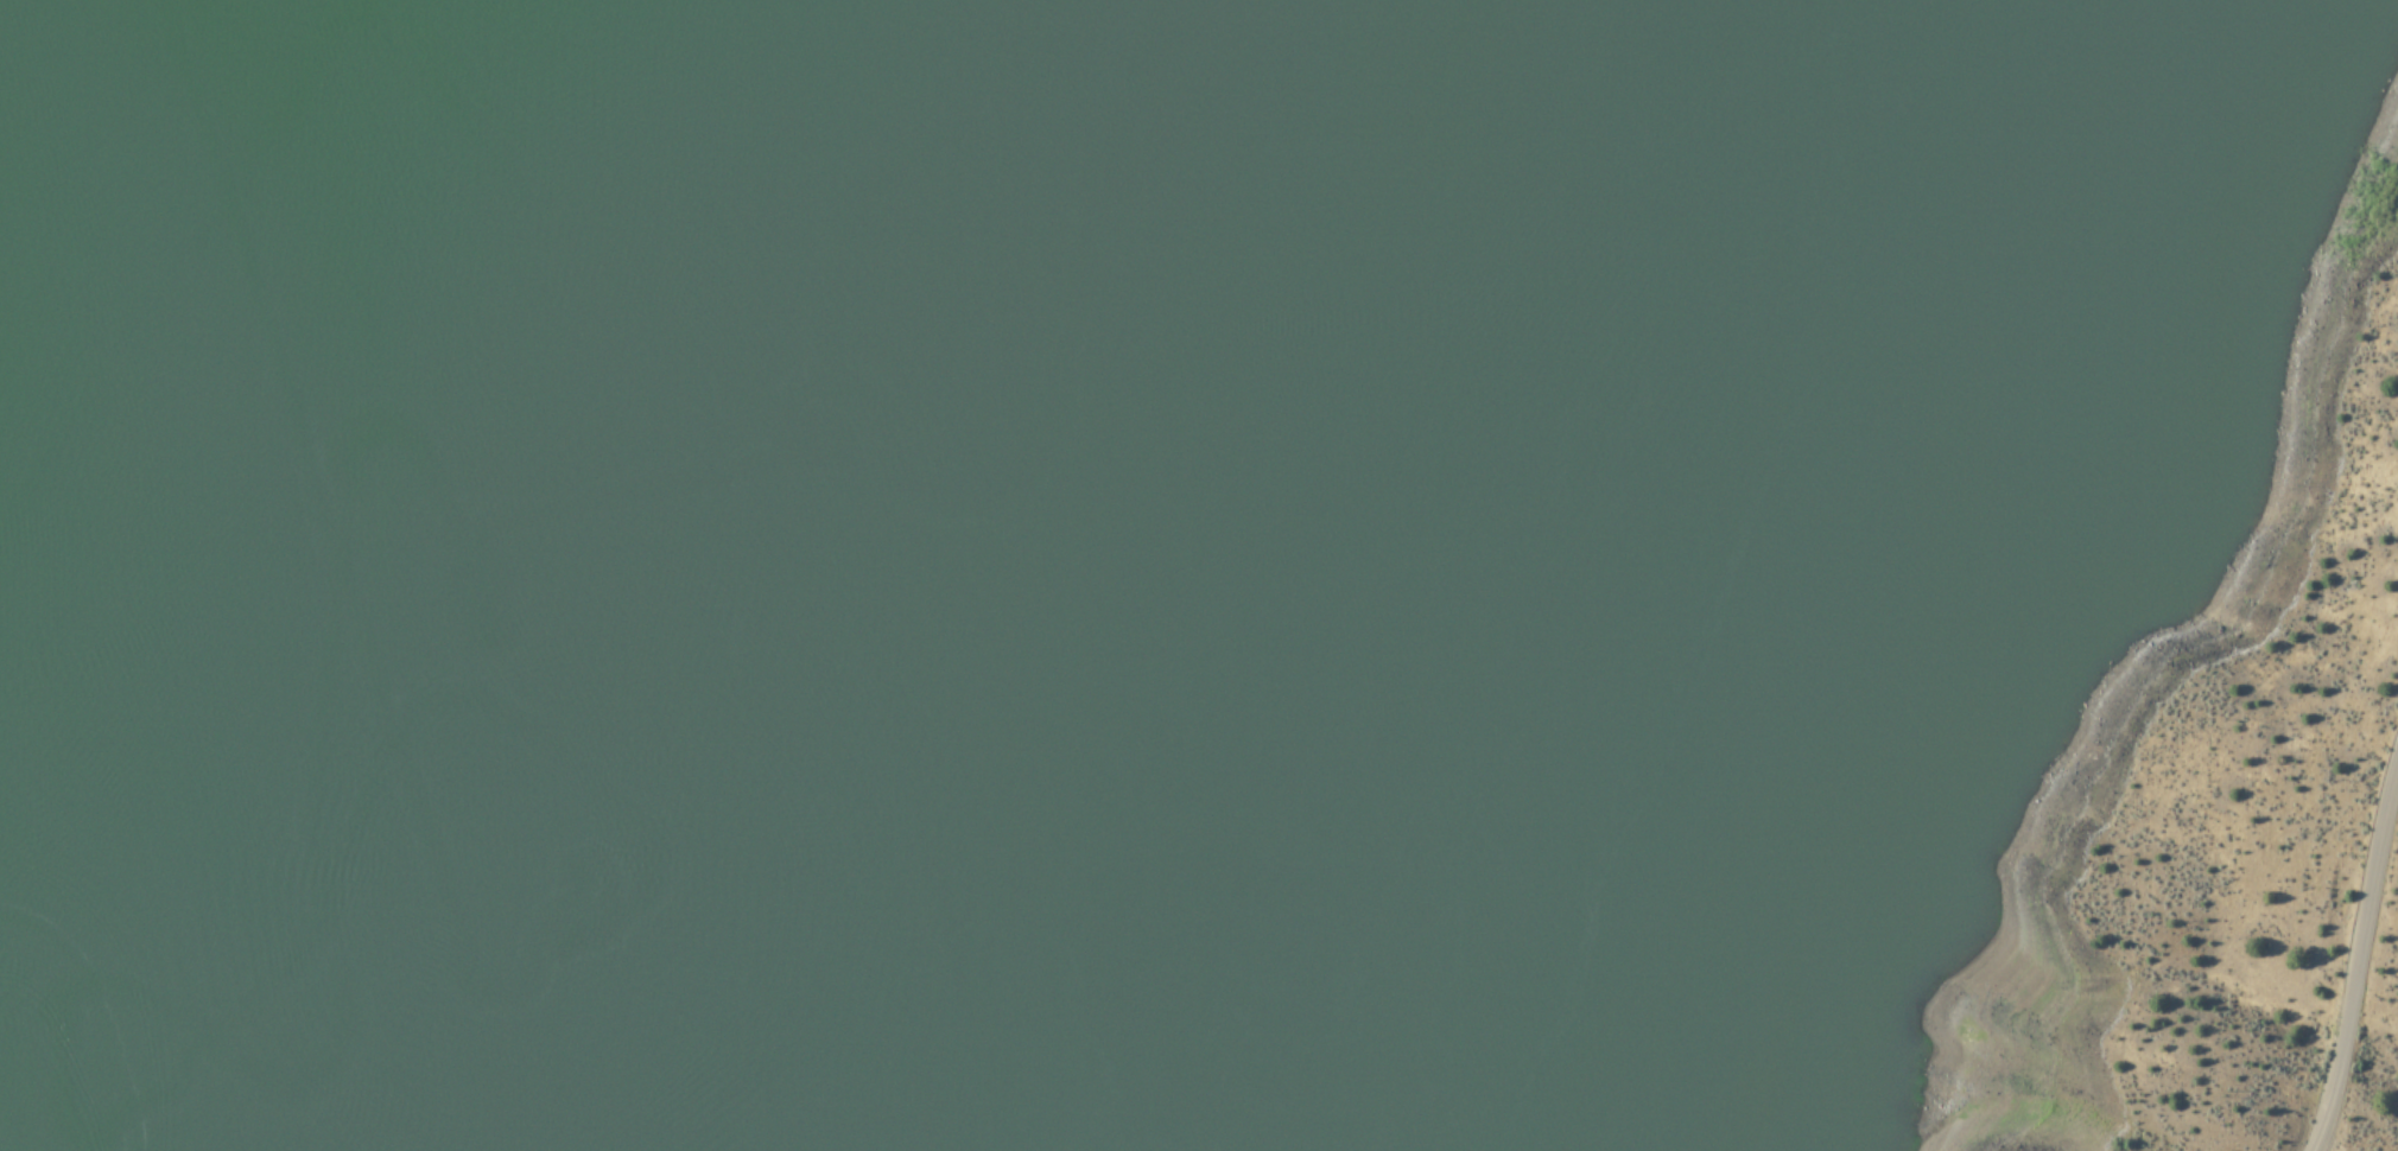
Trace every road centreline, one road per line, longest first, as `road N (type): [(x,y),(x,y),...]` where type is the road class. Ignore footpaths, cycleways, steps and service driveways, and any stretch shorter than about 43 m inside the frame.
road 1 (tertiary): [(2397,783),(2333,1098),(2311,1150)]

